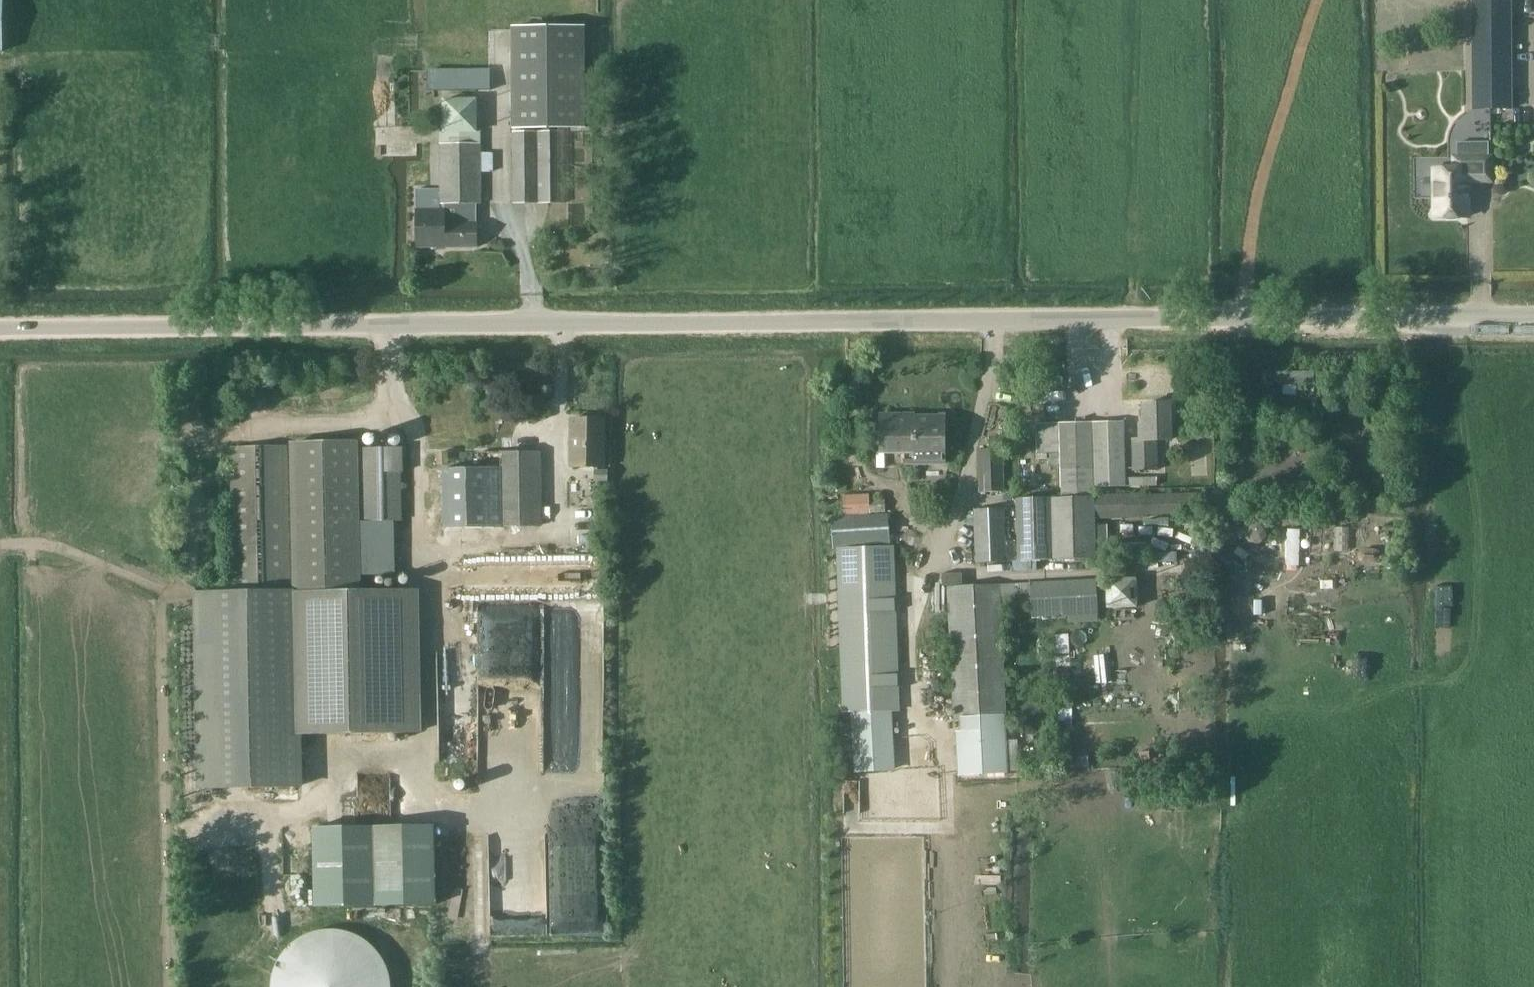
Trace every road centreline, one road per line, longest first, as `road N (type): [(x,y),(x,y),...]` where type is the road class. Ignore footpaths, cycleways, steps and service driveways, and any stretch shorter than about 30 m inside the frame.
road 1 (unclassified): [(0,328),(1533,316)]
road 2 (track): [(495,986),(459,906),(460,820),(430,784),(430,575),(419,539),(419,436),(397,401),(388,325)]
road 3 (track): [(52,545),(142,432),(409,420)]
road 4 (track): [(0,545),(52,545),(187,594)]

